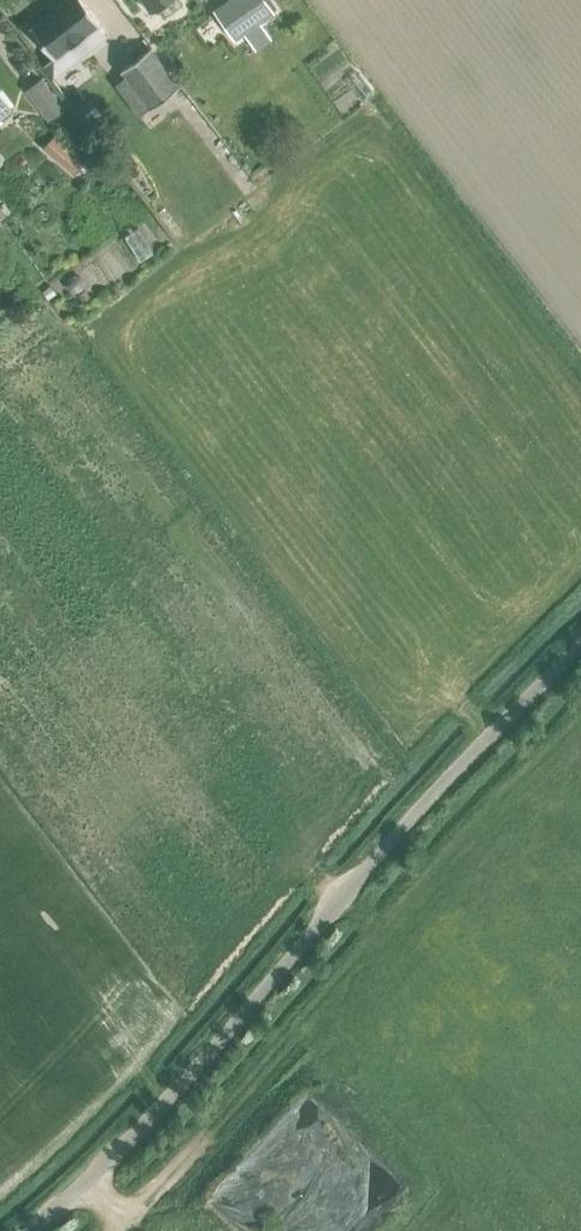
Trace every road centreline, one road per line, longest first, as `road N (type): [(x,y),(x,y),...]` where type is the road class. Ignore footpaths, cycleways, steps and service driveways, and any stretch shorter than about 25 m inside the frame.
road 1 (unclassified): [(27,1230),(164,1105),(356,882),(580,646)]
road 2 (track): [(204,1144),(126,1210),(85,1182)]

